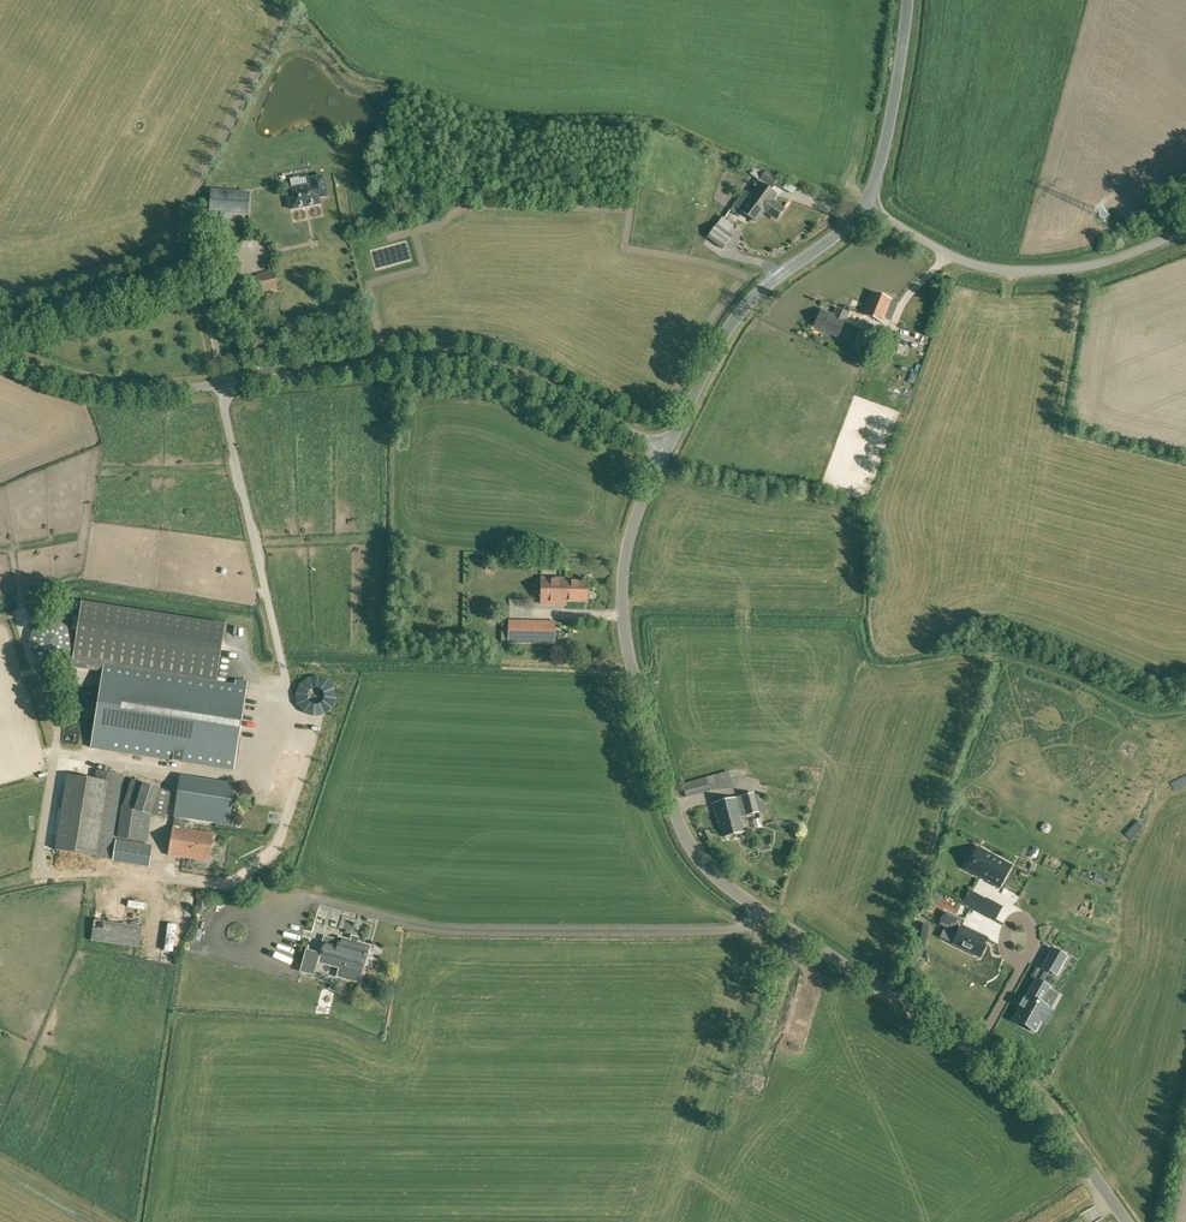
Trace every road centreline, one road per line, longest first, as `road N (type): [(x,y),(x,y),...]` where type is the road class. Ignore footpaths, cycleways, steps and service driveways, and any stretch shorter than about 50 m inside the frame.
road 1 (unclassified): [(1128,1221),(1060,1126),(1015,1078),(769,915),(716,877),(693,849),(665,780),(624,616),(635,527),(666,454)]
road 2 (unclassified): [(666,454),(524,378),(478,366),(427,363),(138,392),(64,379),(0,350)]
road 3 (unclassified): [(869,206),(973,262),(1015,269),(1093,264),(1185,230)]
road 4 (unclassified): [(666,454),(747,306),(869,206)]
road 5 (unclassified): [(869,206),(911,0)]
road 6 (track): [(203,308),(244,281),(245,252),(304,245)]

